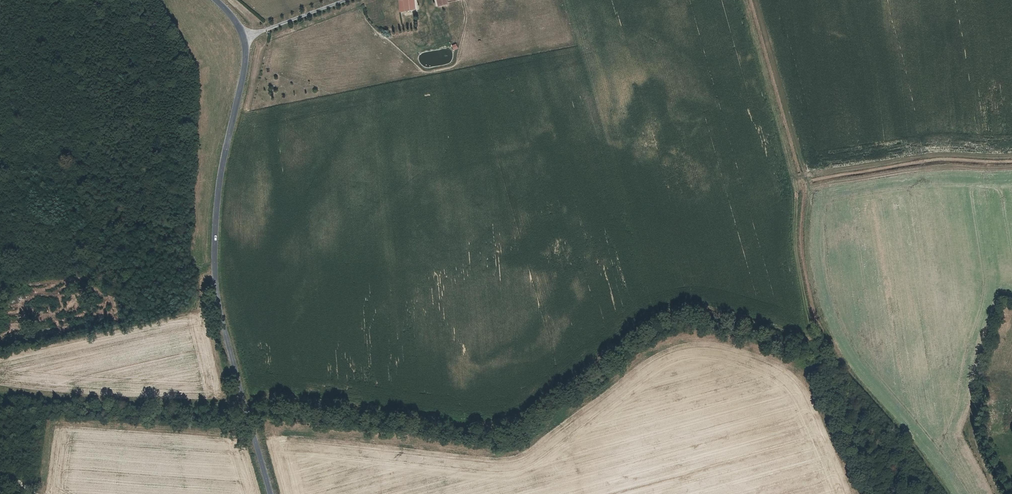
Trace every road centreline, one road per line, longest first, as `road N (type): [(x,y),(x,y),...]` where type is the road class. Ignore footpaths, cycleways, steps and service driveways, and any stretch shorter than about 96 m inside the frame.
road 1 (tertiary): [(270,493),(216,290),(219,186),(245,57),(238,25),(215,0)]

